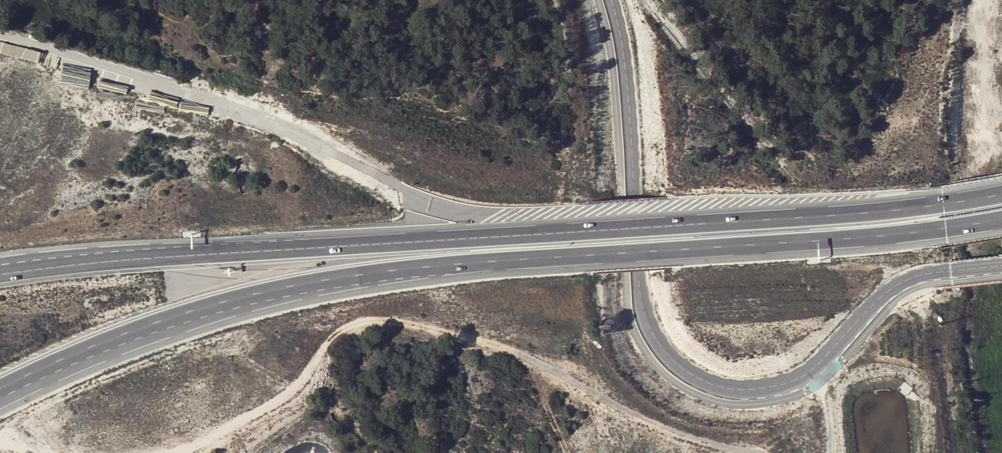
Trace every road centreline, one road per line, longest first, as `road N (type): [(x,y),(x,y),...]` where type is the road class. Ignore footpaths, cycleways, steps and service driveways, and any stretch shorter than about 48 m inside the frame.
road 1 (trunk): [(0,390),(119,335),(291,286),(451,265),(873,237),(1001,219)]
road 2 (trunk): [(1001,195),(867,213),(191,252)]
road 3 (tertiary): [(1001,266),(898,283),(825,358),(789,381),(730,388),(688,372),(662,348),(645,308),(624,46),(612,0)]
road 4 (track): [(754,452),(654,424),(502,347),(366,321),(329,339),(276,402),(180,452)]
road 5 (trunk): [(191,252),(0,274)]
road 6 (trunk): [(191,252),(0,261)]

